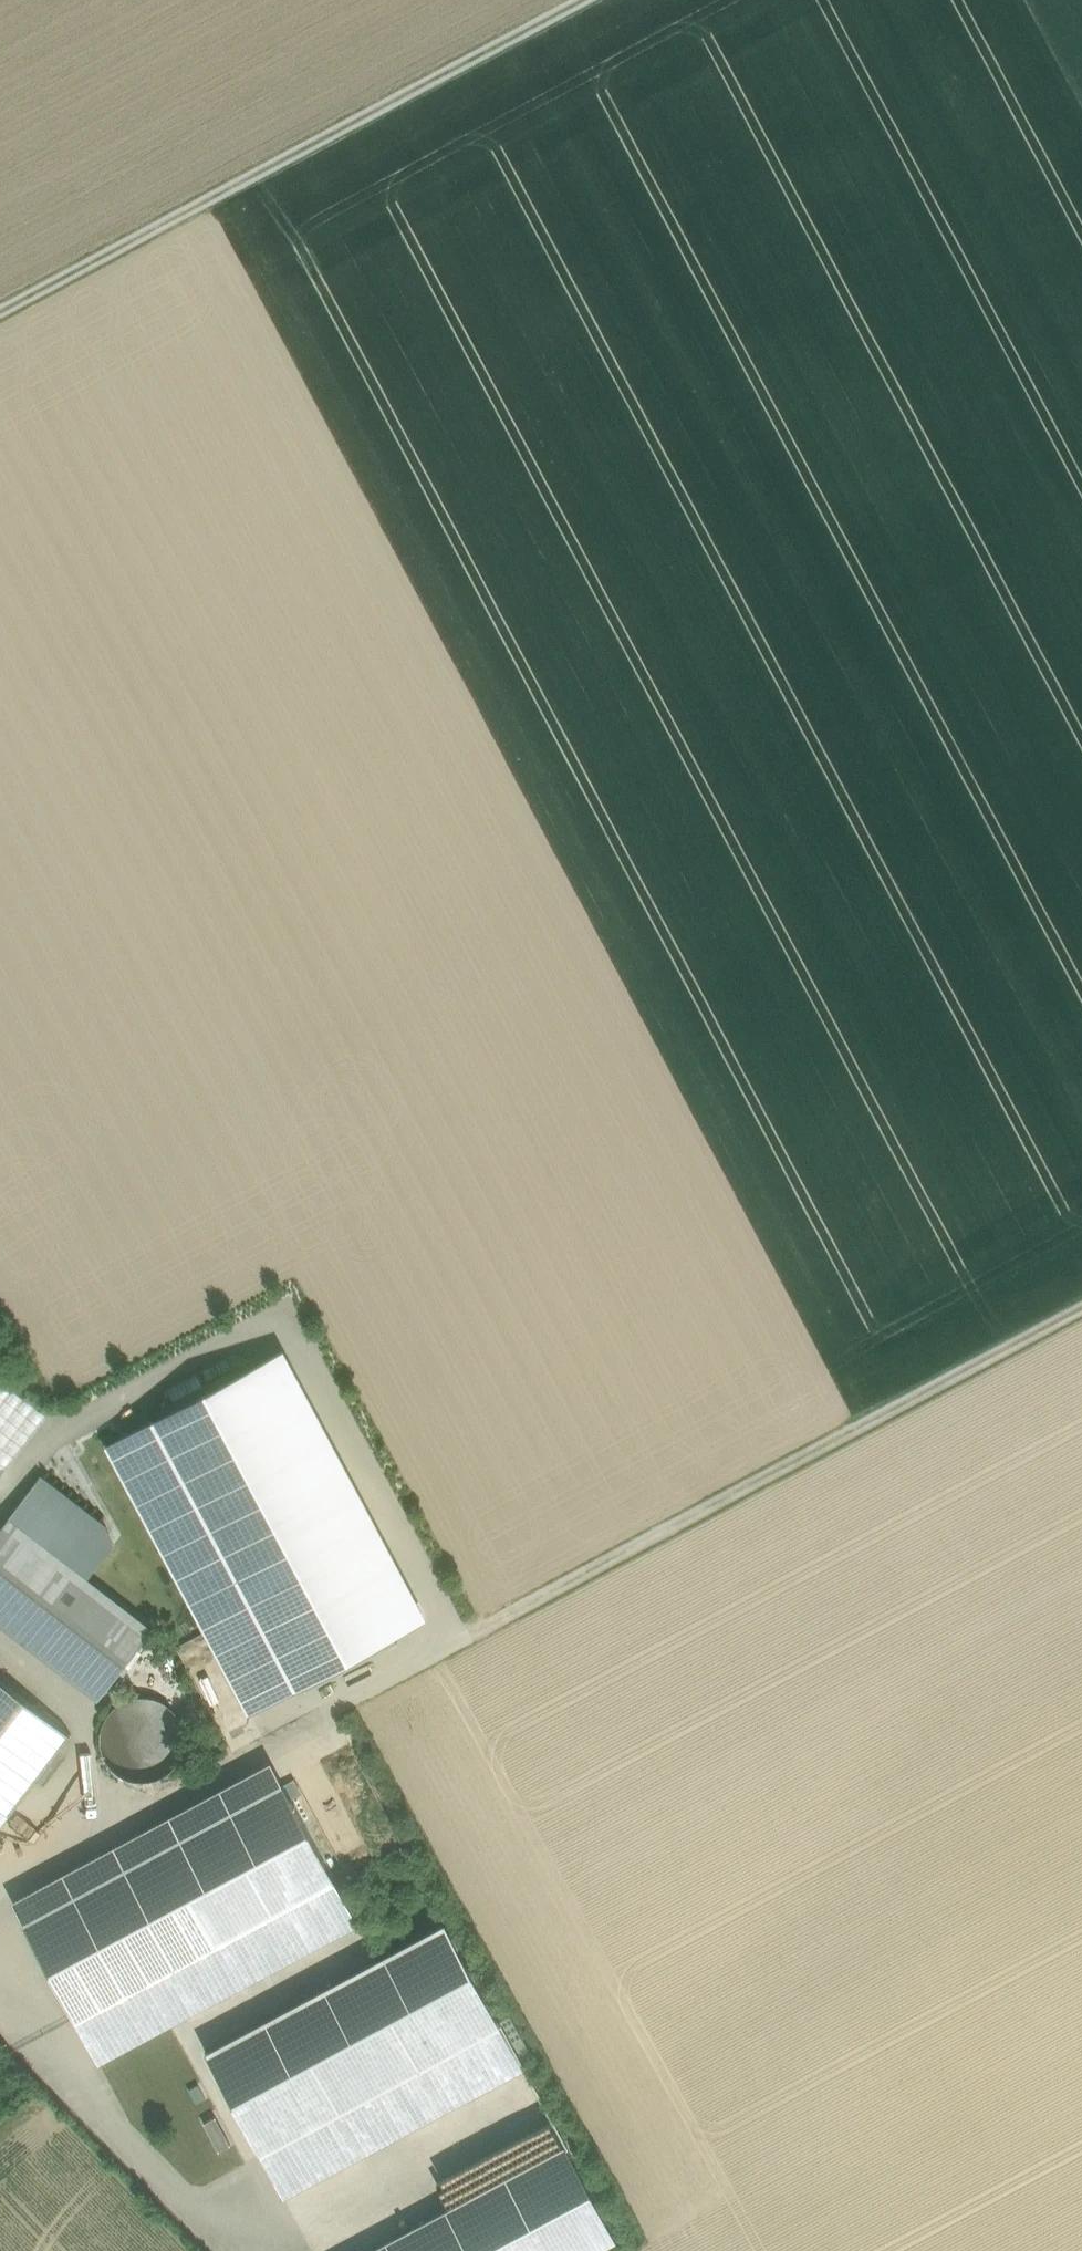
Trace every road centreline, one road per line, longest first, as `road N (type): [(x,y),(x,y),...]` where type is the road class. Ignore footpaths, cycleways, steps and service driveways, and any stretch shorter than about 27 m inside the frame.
road 1 (track): [(1081,1304),(0,1882)]
road 2 (track): [(0,1649),(81,1716),(56,1852)]

